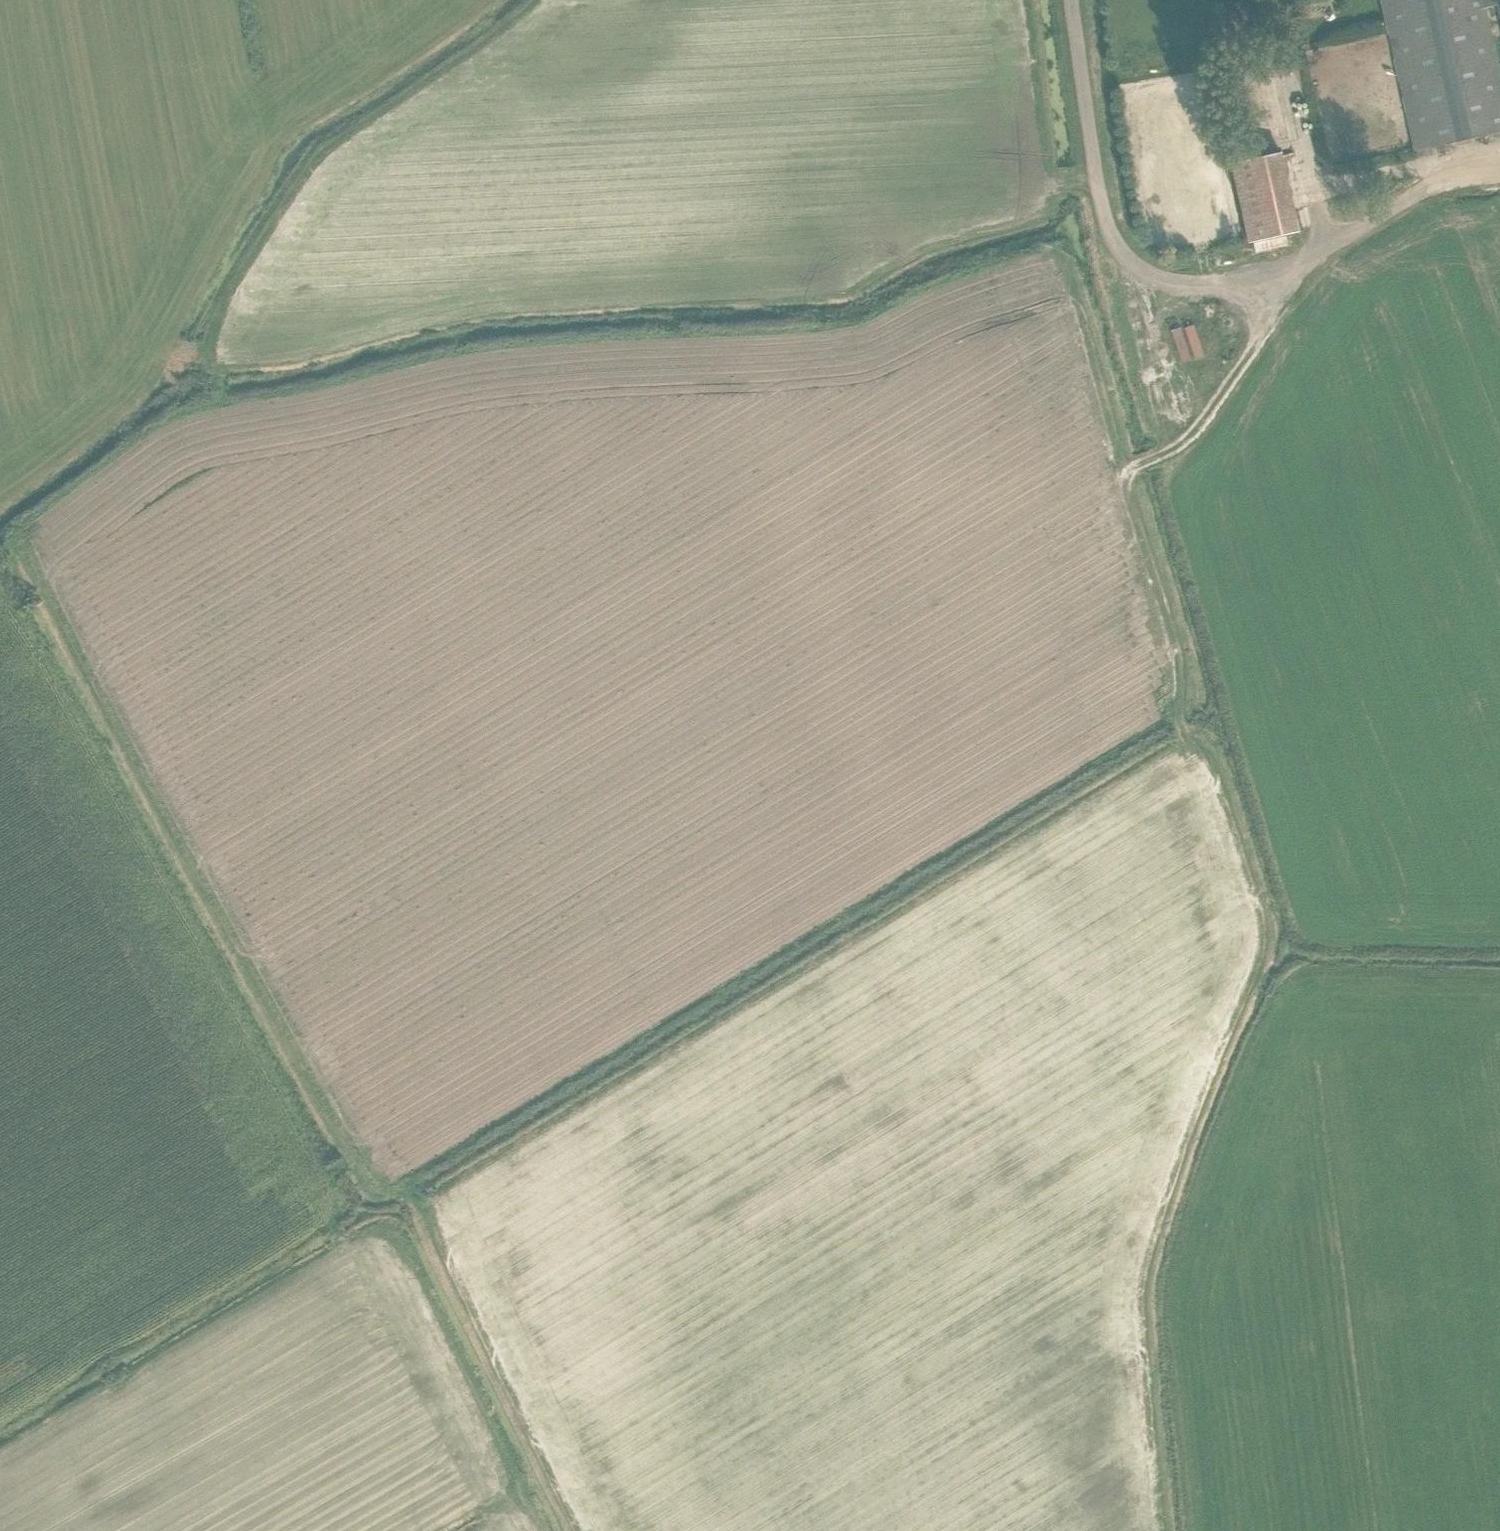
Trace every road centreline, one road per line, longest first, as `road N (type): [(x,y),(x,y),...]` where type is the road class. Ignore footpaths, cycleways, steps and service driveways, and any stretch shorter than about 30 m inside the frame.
road 1 (unclassified): [(1072,0),(1110,231),(1137,266),(1156,276),(1218,284),(1260,276),(1398,204),(1499,164)]

